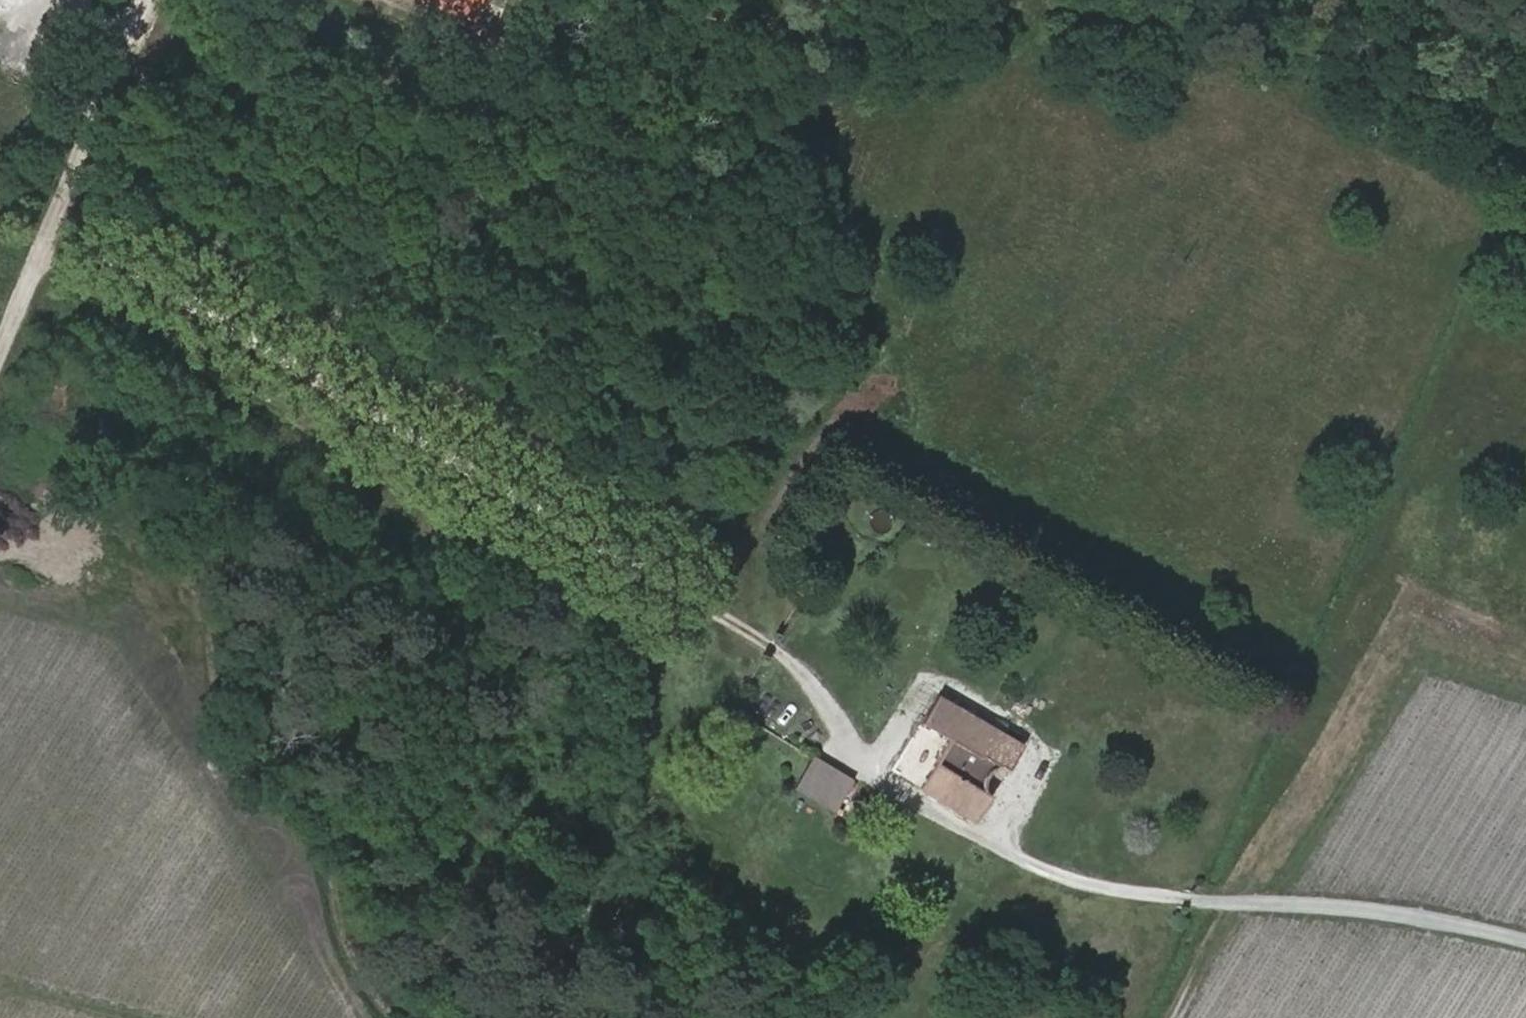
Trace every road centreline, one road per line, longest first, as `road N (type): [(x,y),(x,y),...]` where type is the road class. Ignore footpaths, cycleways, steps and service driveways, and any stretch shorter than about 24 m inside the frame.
road 1 (track): [(149,0),(0,380)]
road 2 (unclassified): [(1525,943),(1457,922),(1220,898)]

